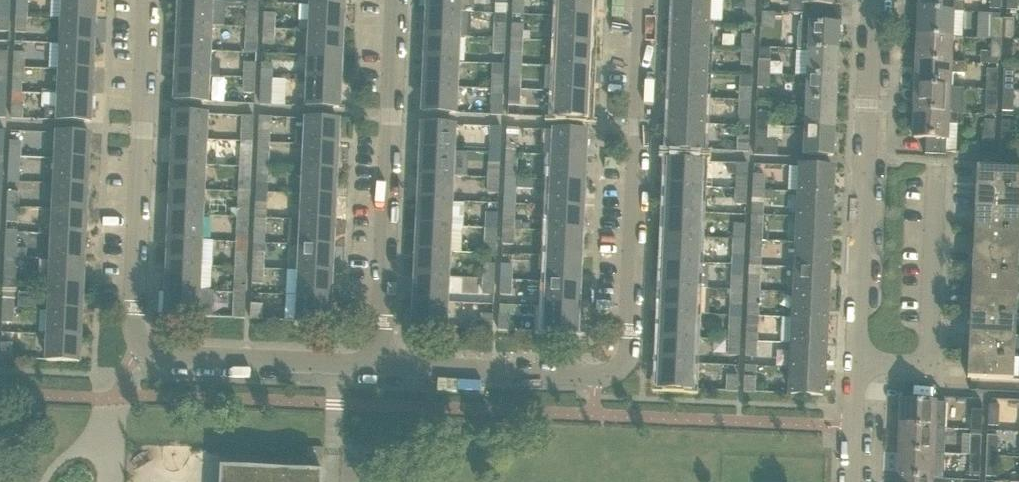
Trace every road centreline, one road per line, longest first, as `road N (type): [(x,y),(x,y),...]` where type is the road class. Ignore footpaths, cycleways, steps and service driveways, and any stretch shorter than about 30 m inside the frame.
road 1 (residential): [(389,364),(593,373),(630,355),(645,0)]
road 2 (residential): [(389,364),(163,353),(145,342),(136,323),(150,0)]
road 3 (residential): [(854,364),(874,0)]
road 4 (residential): [(389,364),(398,0)]
road 5 (residential): [(854,364),(927,369),(938,166)]

